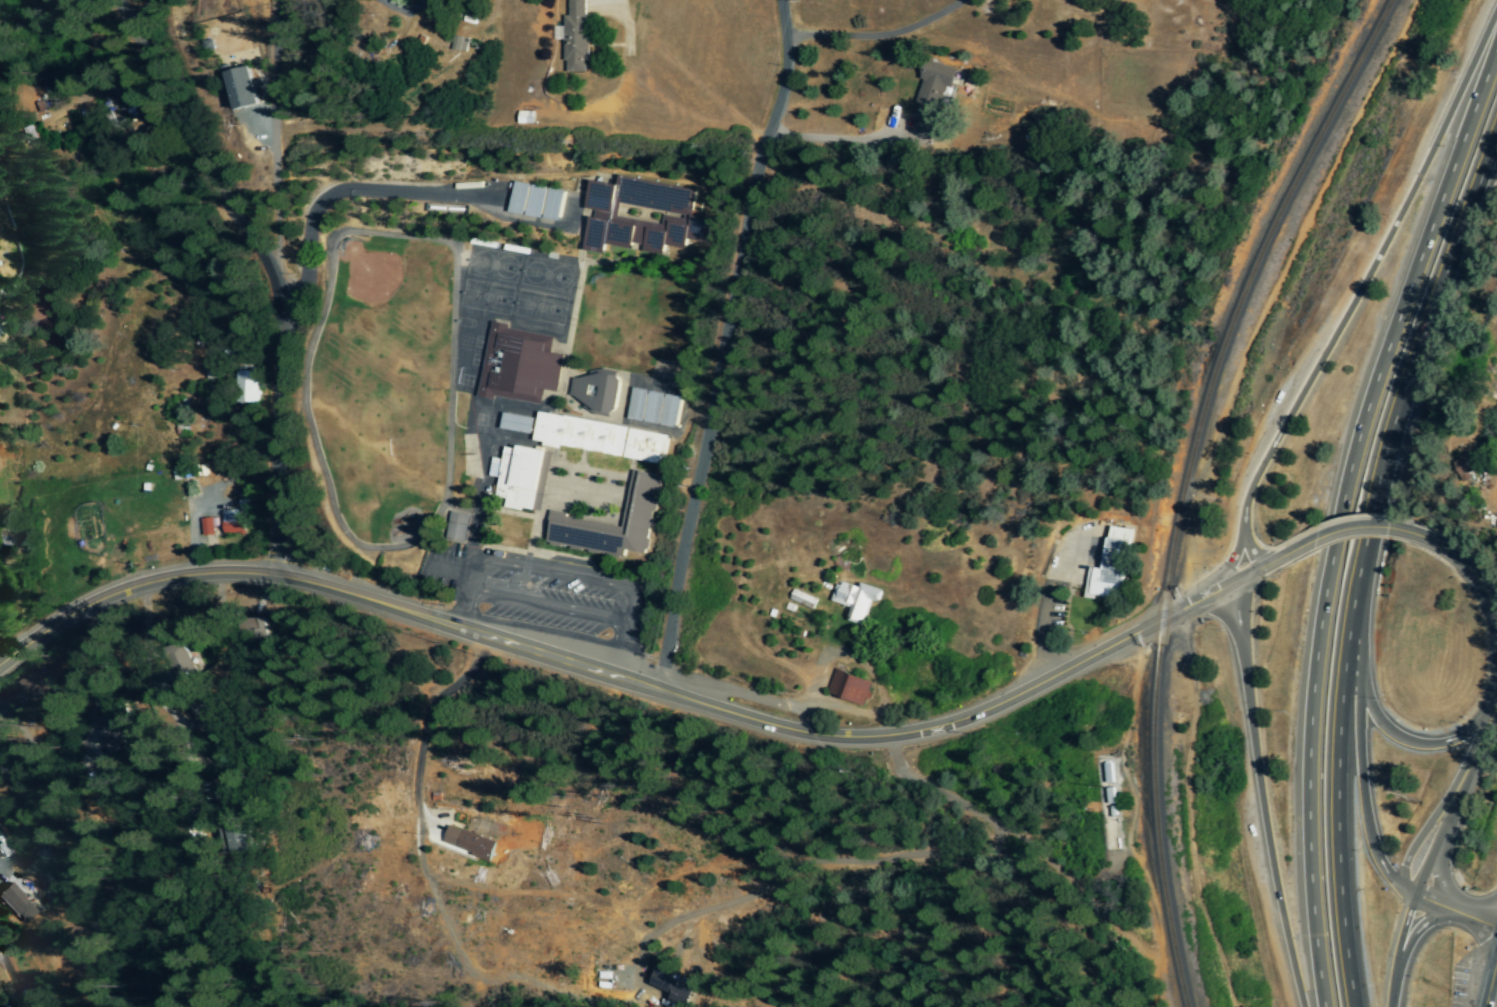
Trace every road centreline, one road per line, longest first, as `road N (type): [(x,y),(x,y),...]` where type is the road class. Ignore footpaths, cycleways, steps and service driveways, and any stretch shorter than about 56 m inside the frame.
road 1 (tertiary): [(0,672),(90,606),(142,585),(271,576),(775,728),(891,737),(979,713),(1283,557)]
road 2 (motorway): [(1496,44),(1373,384),(1322,591),(1310,679),(1307,854),(1323,1006)]
road 3 (motorway): [(1351,1006),(1335,857),(1340,679),(1356,563),(1400,393),(1496,154)]
road 4 (residential): [(658,690),(750,194),(781,87),(779,0)]
road 5 (residential): [(271,576),(264,263),(221,235),(155,109),(128,98),(47,0)]
road 6 (motorway): [(1496,4),(1407,196),(1253,478),(1217,591)]
road 7 (motorway): [(1232,584),(1265,839),(1301,1006)]
road 8 (residential): [(100,1006),(73,812),(0,711)]
road 9 (motorway): [(1488,720),(1441,745),(1388,735),(1366,707),(1346,632)]
road 10 (motorway): [(1395,885),(1374,861),(1363,816),(1359,681)]
road 11 (residential): [(155,109),(237,102),(232,0)]
road 12 (tertiary): [(1412,534),(1356,529),(1283,557)]
road 13 (tertiary): [(1496,628),(1459,561),(1412,534)]
road 14 (tertiary): [(1445,806),(1496,694)]

